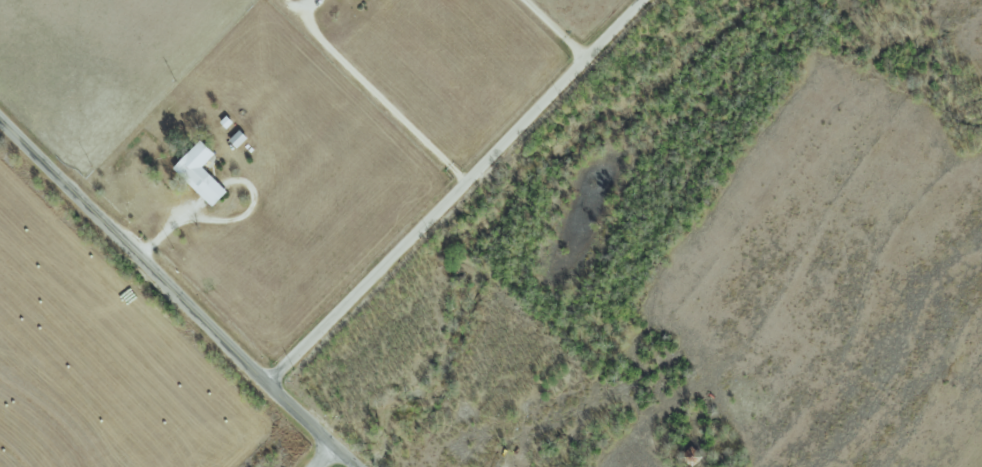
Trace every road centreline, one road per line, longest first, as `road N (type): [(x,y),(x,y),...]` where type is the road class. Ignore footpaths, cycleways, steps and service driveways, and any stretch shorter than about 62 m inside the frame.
road 1 (residential): [(268,382),(642,0)]
road 2 (tertiary): [(0,118),(357,466)]

